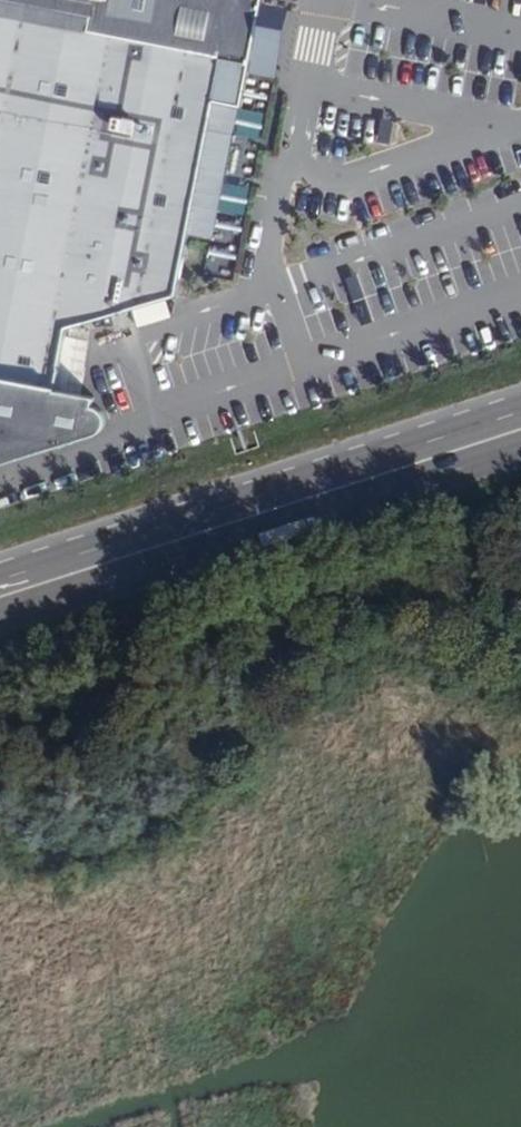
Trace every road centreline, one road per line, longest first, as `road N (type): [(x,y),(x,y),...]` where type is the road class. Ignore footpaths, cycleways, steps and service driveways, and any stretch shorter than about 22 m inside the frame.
road 1 (secondary): [(520,403),(0,577)]
road 2 (secondary): [(0,616),(520,450)]

